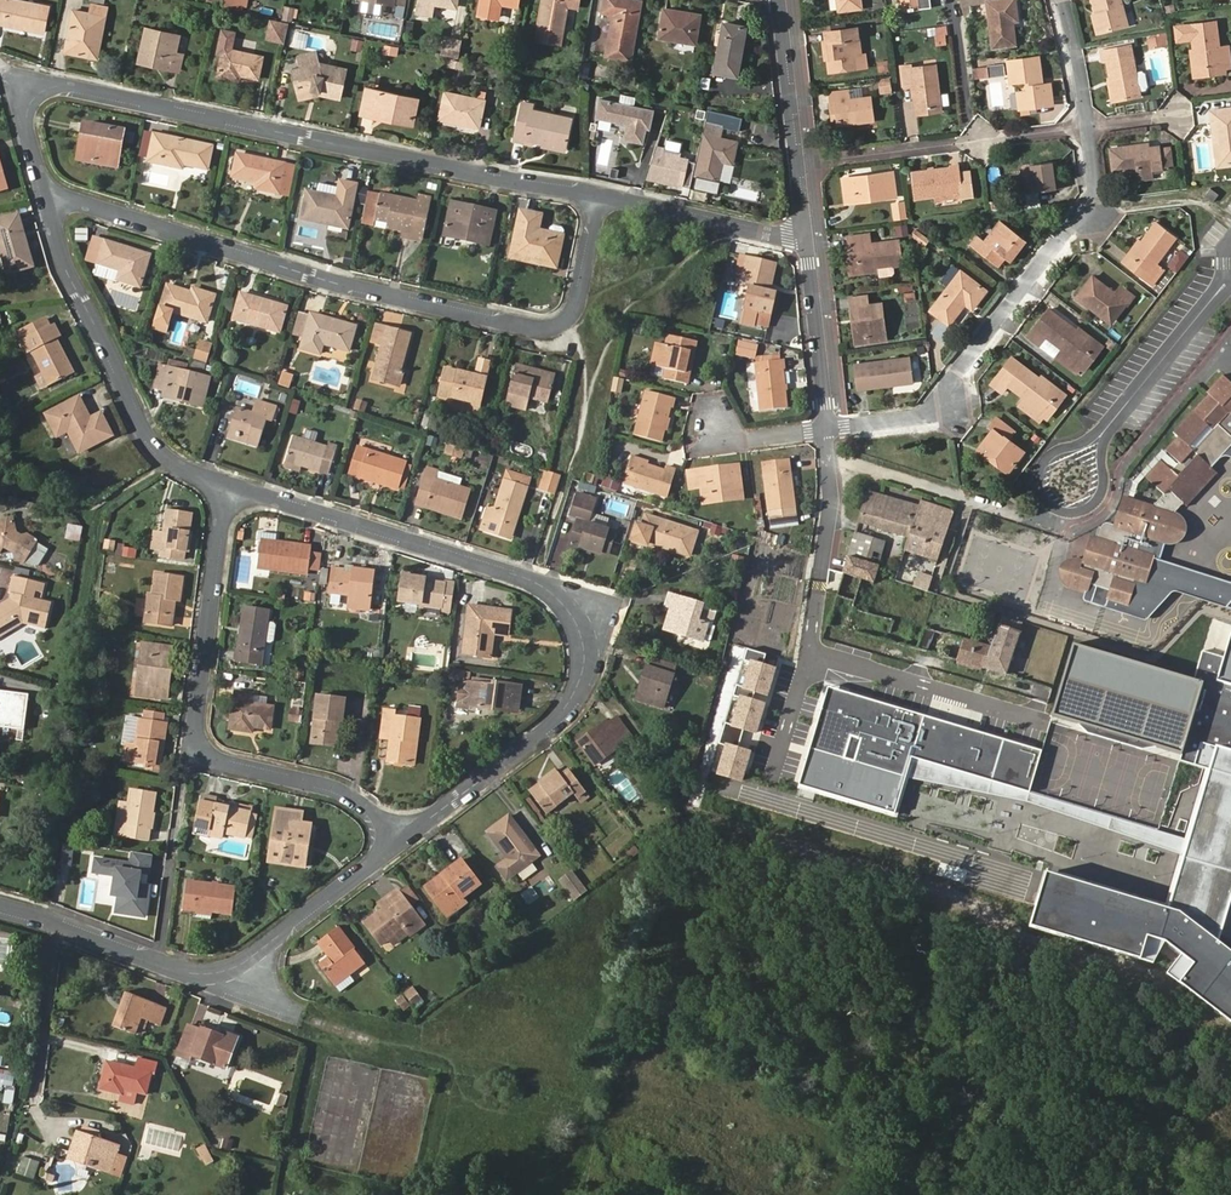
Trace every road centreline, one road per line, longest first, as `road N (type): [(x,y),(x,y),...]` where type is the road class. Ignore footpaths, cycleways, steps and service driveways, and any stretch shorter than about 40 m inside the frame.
road 1 (residential): [(45,193),(23,114),(25,78),(597,195)]
road 2 (residential): [(397,845),(559,719),(582,674),(576,622),(534,581),(227,484)]
road 3 (residential): [(45,193),(314,280),(534,328),(563,323),(576,305),(597,195)]
road 4 (residential): [(227,484),(196,733),(201,746),(227,765),(349,796),(397,845)]
road 5 (residential): [(1086,127),(1093,216),(1068,229),(949,381),(951,404),(924,416),(828,429)]
road 6 (residential): [(227,484),(166,462),(65,269),(45,193)]
road 7 (residential): [(772,779),(835,543),(828,429)]
road 8 (residential): [(1086,127),(795,166)]
road 9 (residential): [(201,978),(243,968),(397,845)]
road 10 (residential): [(1080,442),(1047,455),(1037,476),(1042,499),(1061,513),(1083,513),(1101,499),(1111,424)]
road 11 (residential): [(597,195),(805,240)]
road 12 (residential): [(805,240),(828,429)]
road 13 (residential): [(1225,283),(1111,424)]
road 14 (residential): [(776,0),(795,166)]
road 15 (residential): [(59,925),(36,1090)]
road 16 (residential): [(59,925),(201,978)]
road 17 (residential): [(1063,0),(1086,127)]

